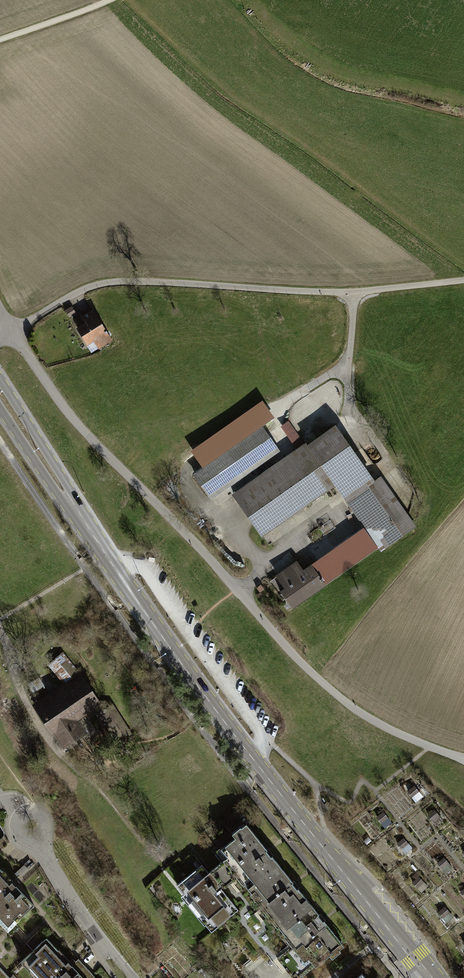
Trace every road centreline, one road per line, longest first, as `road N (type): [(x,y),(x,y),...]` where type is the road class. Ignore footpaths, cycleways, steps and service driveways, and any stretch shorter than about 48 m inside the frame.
road 1 (tertiary): [(78,516),(193,681),(430,977)]
road 2 (track): [(463,278),(359,290),(119,281),(72,294),(10,331)]
road 3 (track): [(0,630),(43,733),(102,790),(160,865),(193,839),(204,850)]
road 4 (track): [(241,593),(339,697),(382,727),(463,758)]
road 5 (residential): [(131,977),(94,934),(30,825)]
road 6 (tertiary): [(78,516),(67,484),(0,383)]
road 7 (tertiary): [(0,411),(55,496),(78,516)]

